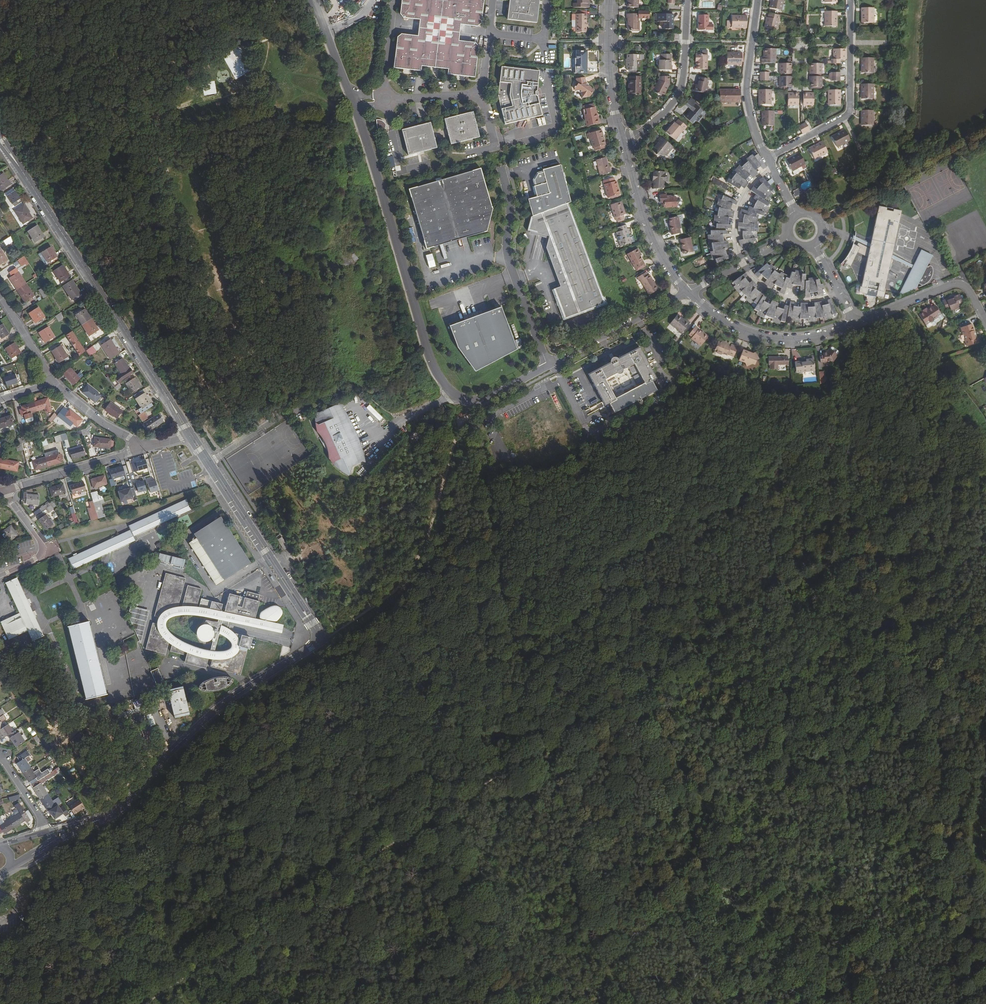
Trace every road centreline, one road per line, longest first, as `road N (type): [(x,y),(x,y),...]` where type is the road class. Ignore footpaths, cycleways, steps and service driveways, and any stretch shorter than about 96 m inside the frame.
road 1 (track): [(147,1003),(861,554)]
road 2 (unclassified): [(464,399),(443,384),(426,345),(360,112)]
road 3 (residential): [(319,637),(211,715),(122,807),(98,820)]
road 4 (track): [(472,408),(407,578),(319,637)]
road 5 (residential): [(166,395),(22,172)]
road 6 (residential): [(507,167),(508,255),(548,366)]
road 7 (residential): [(850,0),(849,113),(768,158)]
road 8 (residential): [(188,437),(296,599)]
road 9 (residential): [(296,599),(195,435)]
road 10 (residential): [(688,292),(720,318),(770,338),(814,337),(855,323)]
road 11 (residential): [(624,144),(677,95),(687,0)]
road 12 (residential): [(624,144),(651,234),(688,292)]
road 13 (residential): [(768,158),(746,92),(758,0)]
road 14 (residential): [(688,292),(548,366)]
road 15 (residential): [(855,323),(955,283),(968,288),(985,320)]
road 16 (residential): [(153,446),(3,491)]
road 17 (track): [(832,1003),(952,911)]
road 18 (residential): [(610,0),(610,83),(624,144)]
road 19 (track): [(338,233),(358,107)]
road 20 (residential): [(53,381),(112,427),(153,446)]
road 21 (residential): [(3,491),(43,548),(0,574)]

